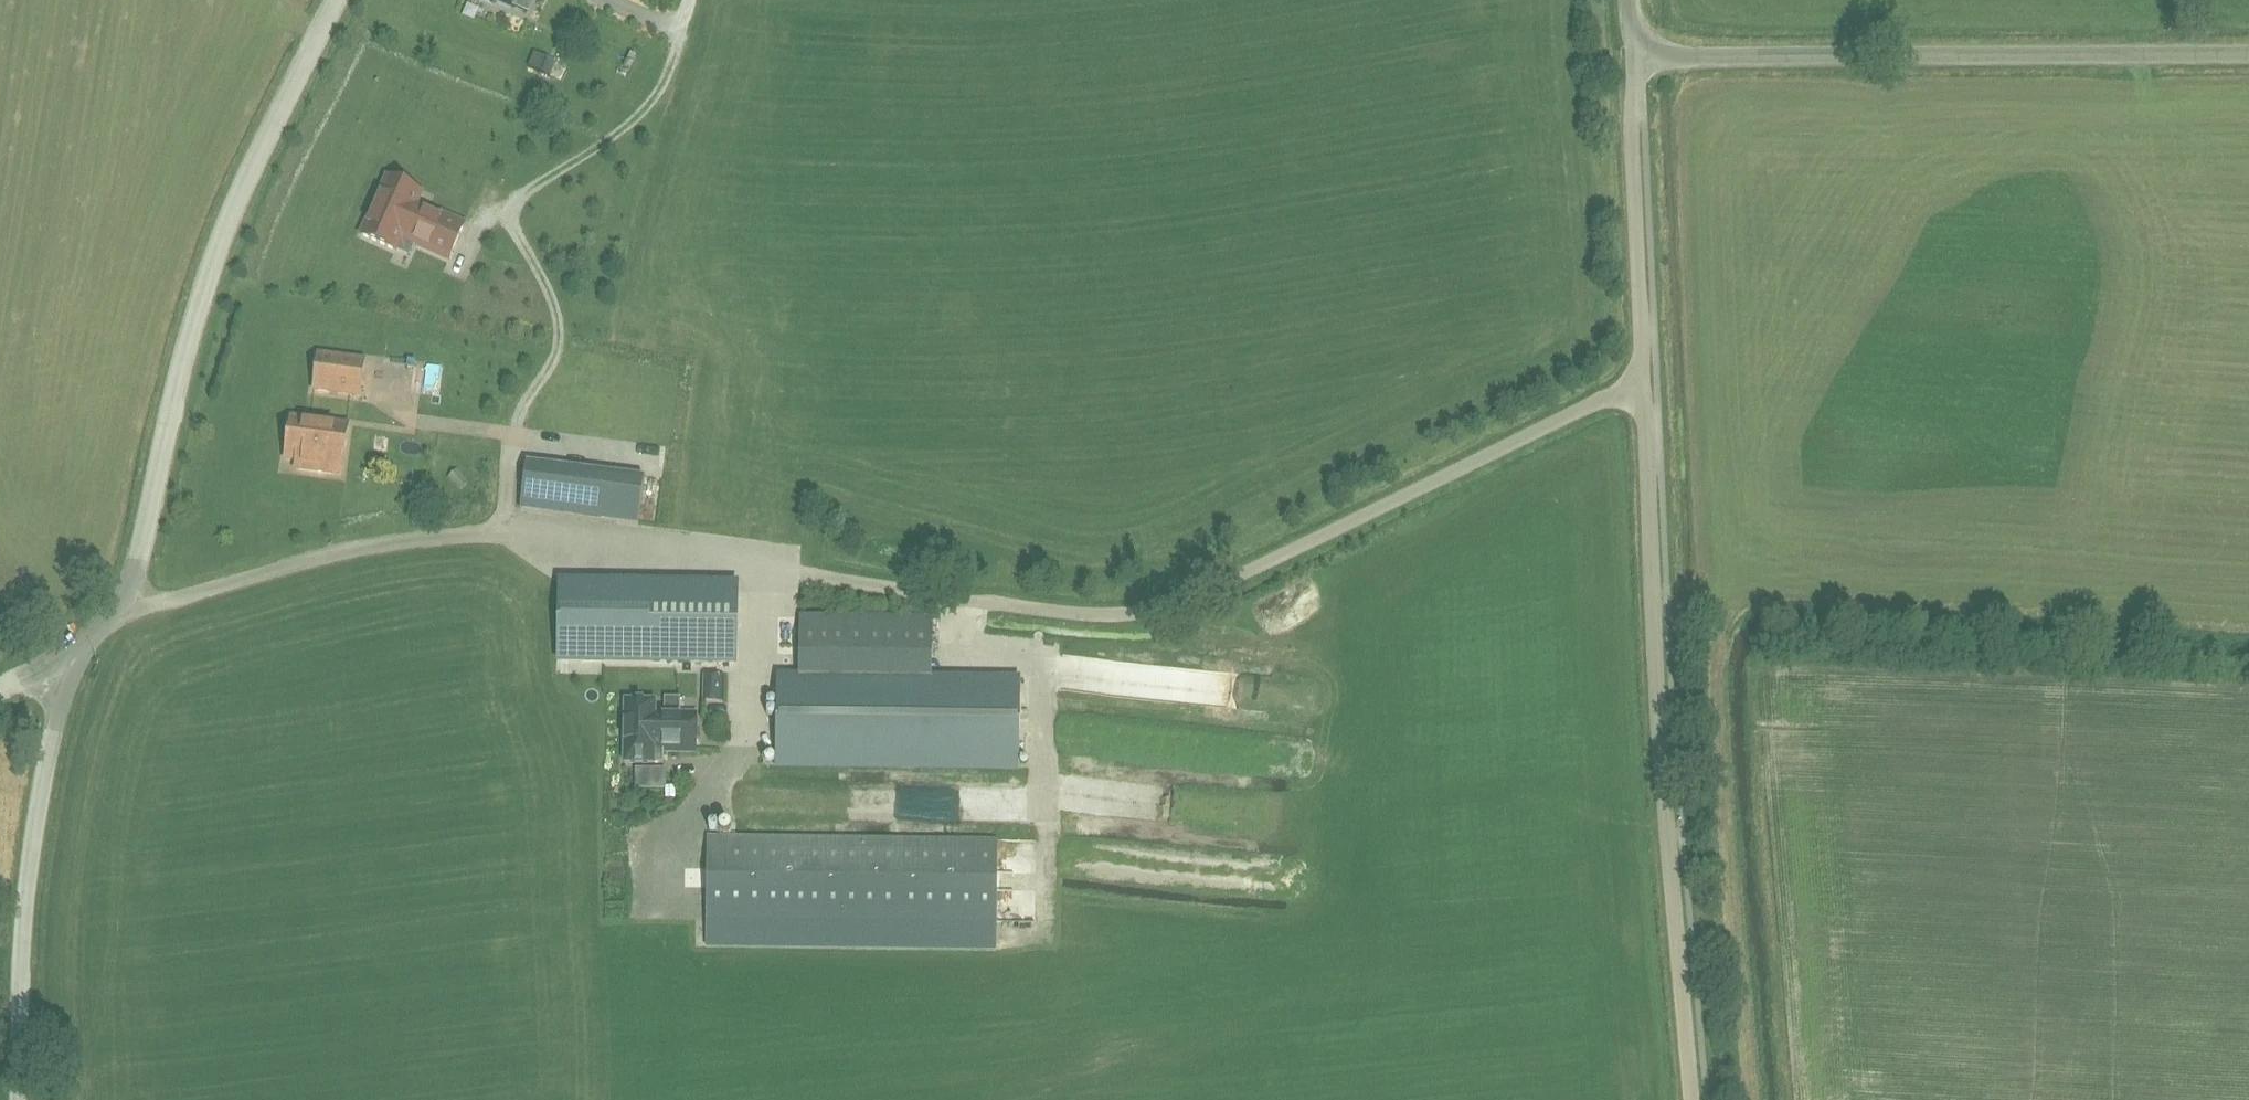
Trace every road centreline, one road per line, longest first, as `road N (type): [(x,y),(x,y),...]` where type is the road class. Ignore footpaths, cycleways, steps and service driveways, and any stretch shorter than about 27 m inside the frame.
road 1 (track): [(123,614),(469,530),(1056,613),(1156,614),(1657,380)]
road 2 (track): [(1695,1099),(1652,581),(1630,99),(1638,61)]
road 3 (unclassified): [(82,654),(123,614),(224,245),(340,0)]
road 4 (unclassified): [(2248,52),(1638,61),(1632,0)]
road 5 (unclassified): [(22,1099),(32,883),(63,708),(82,654)]

